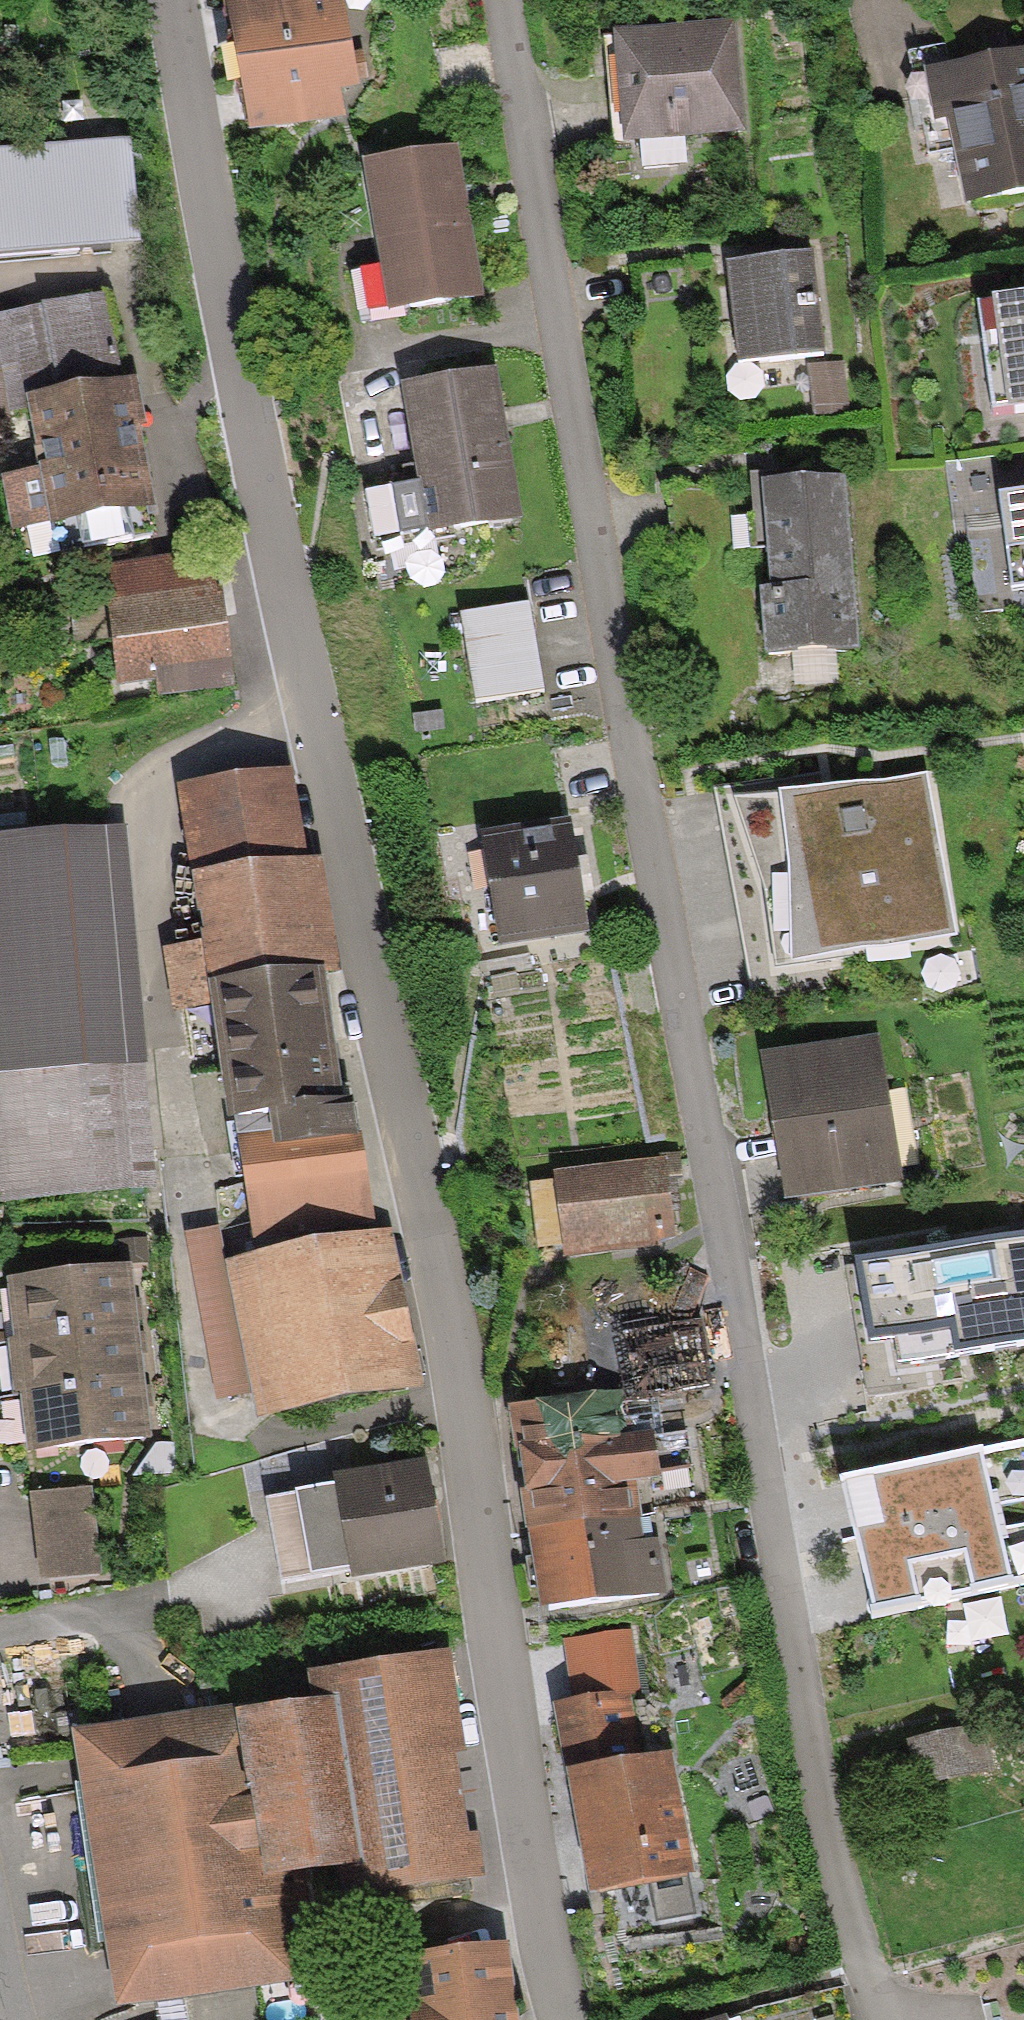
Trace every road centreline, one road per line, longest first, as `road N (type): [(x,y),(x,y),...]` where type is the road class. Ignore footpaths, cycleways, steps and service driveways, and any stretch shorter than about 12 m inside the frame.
road 1 (residential): [(163,0),(181,128),(240,410),(419,1125),(470,1382),(556,1938),(582,2019)]
road 2 (residential): [(881,2019),(795,1709),(756,1378),(501,0)]

